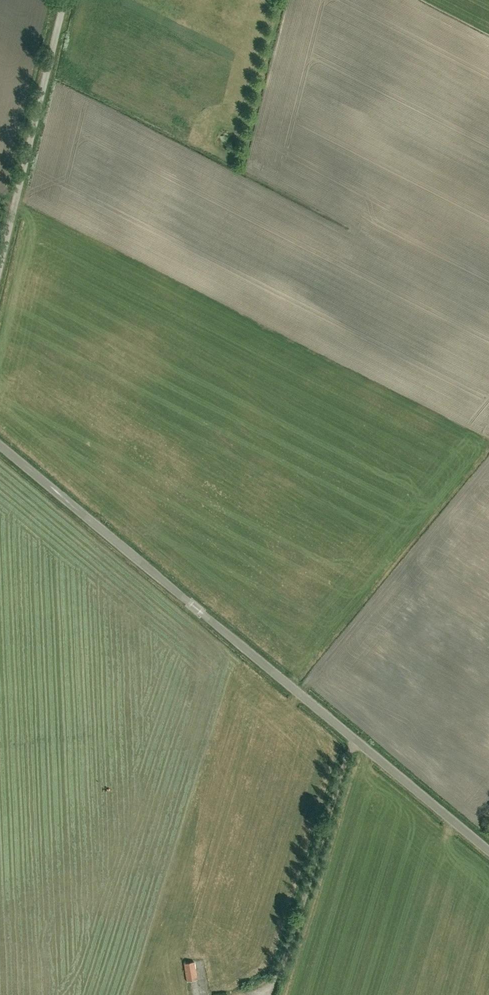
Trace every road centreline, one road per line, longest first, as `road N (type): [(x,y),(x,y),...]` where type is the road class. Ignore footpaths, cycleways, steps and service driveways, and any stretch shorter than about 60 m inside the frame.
road 1 (unclassified): [(488,850),(0,443)]
road 2 (unclassified): [(0,258),(63,0)]

